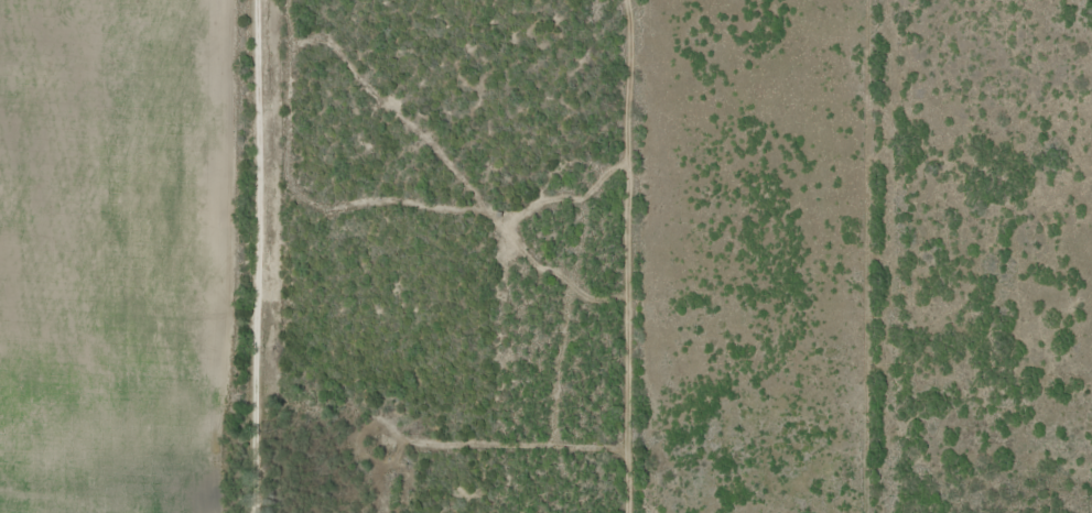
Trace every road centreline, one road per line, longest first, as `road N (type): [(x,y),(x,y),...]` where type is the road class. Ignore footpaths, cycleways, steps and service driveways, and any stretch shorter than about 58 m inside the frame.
road 1 (residential): [(221,512),(228,0)]

